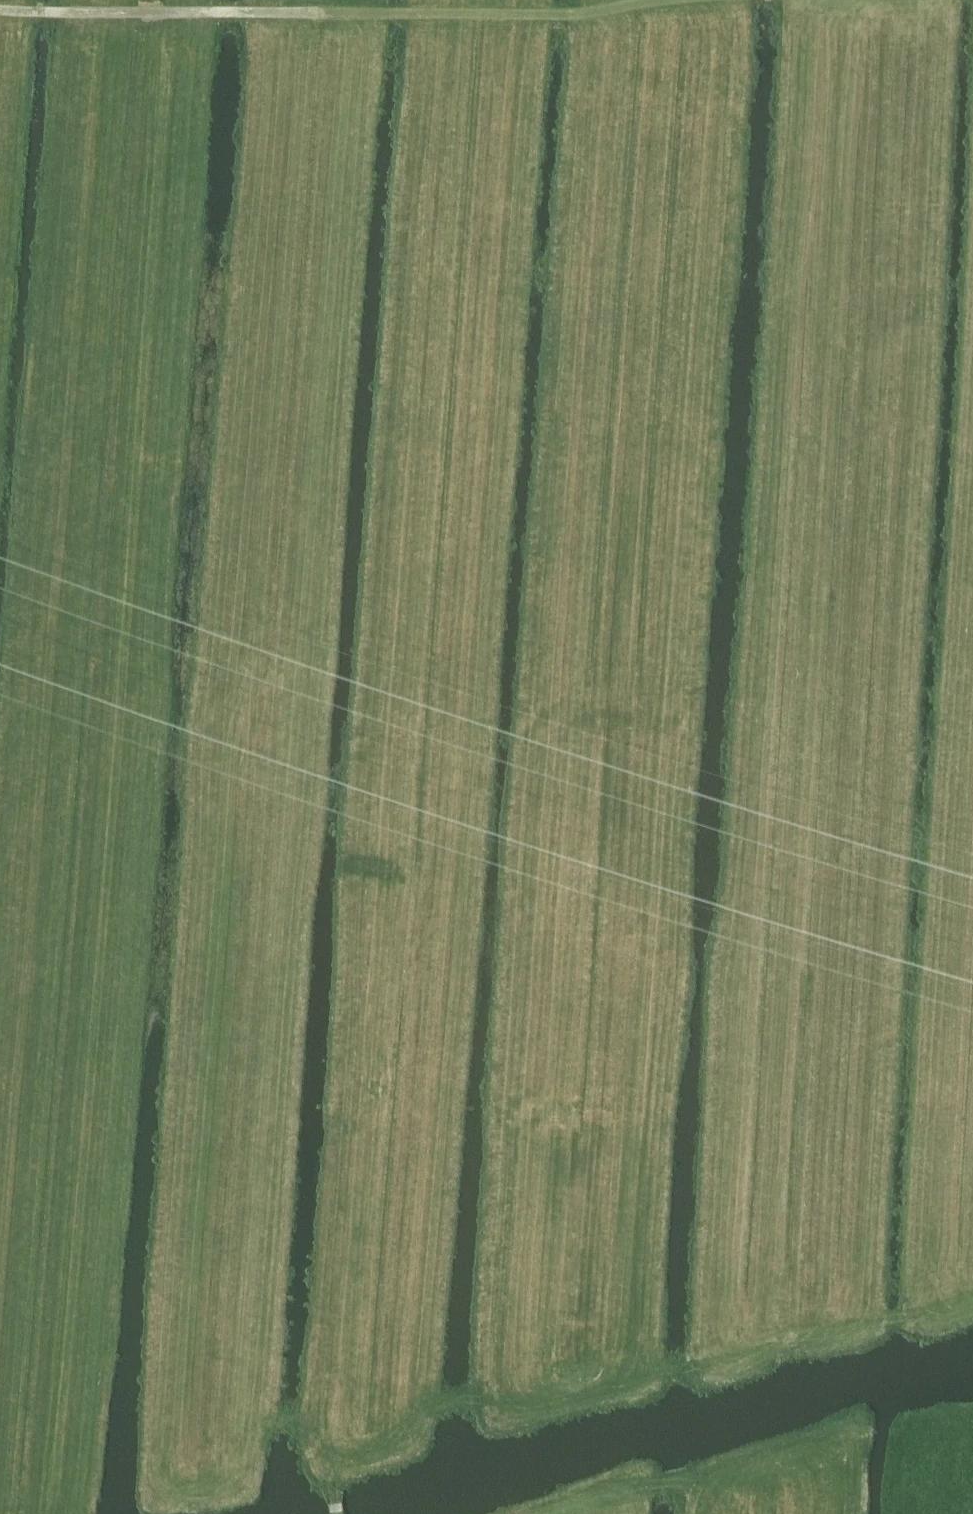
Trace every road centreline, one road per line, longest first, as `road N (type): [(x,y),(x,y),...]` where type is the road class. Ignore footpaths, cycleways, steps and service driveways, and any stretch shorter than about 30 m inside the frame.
road 1 (track): [(673,0),(577,15),(0,12)]
road 2 (track): [(551,1513),(643,1477),(698,1487)]

